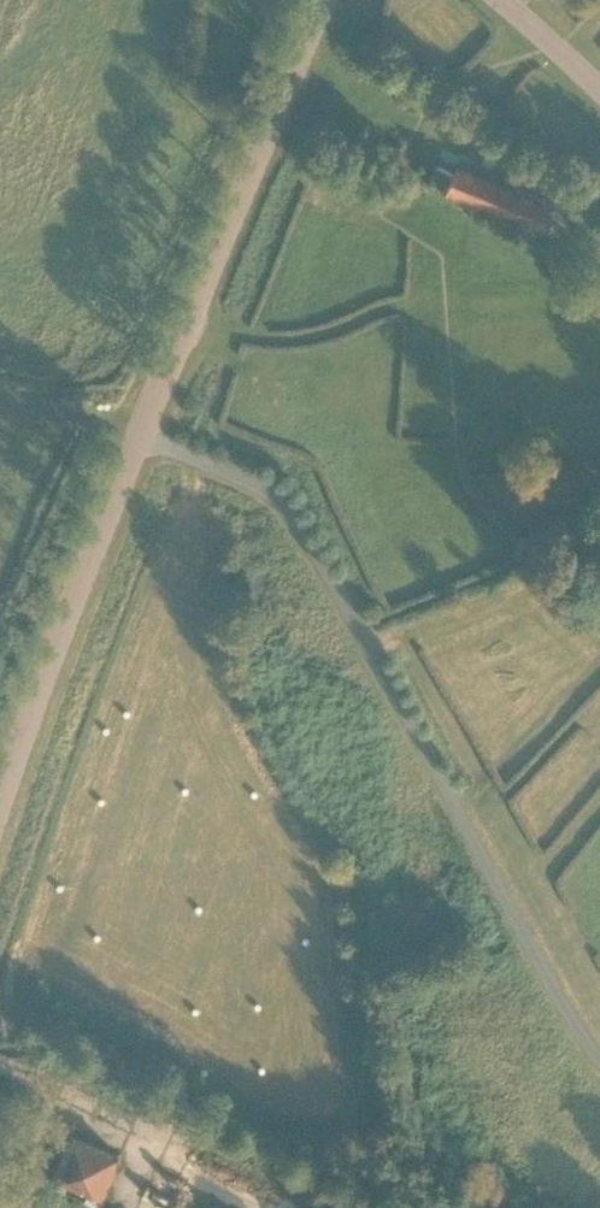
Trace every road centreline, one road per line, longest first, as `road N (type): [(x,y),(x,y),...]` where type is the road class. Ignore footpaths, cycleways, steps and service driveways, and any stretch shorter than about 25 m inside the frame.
road 1 (unclassified): [(139,436),(259,487),(293,514),(563,1005),(599,1058)]
road 2 (unclassified): [(139,436),(325,0)]
road 3 (unclassified): [(0,829),(139,436)]
road 4 (unclassified): [(599,95),(502,0)]

